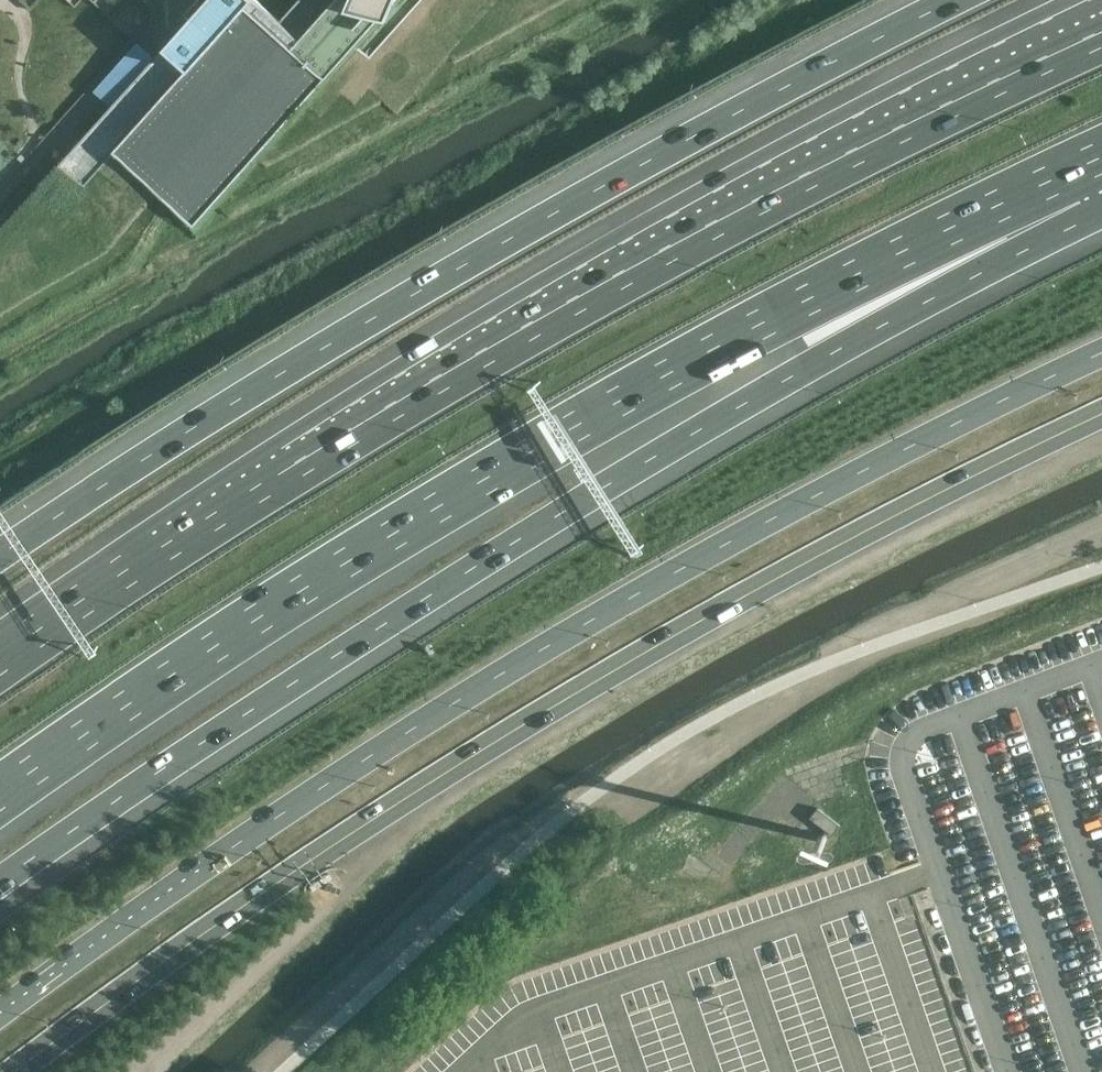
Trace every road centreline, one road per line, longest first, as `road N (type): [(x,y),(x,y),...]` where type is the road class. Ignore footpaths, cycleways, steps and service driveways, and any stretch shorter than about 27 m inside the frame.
road 1 (motorway): [(0,884),(431,595),(817,361),(1070,171)]
road 2 (tertiary): [(1101,355),(808,499),(630,598),(232,848),(0,1012)]
road 3 (tertiary): [(14,1071),(115,992),(428,786),(820,555),(1101,412)]
road 4 (motorway): [(1101,32),(852,152),(290,466),(116,572),(0,655)]
road 5 (motorway): [(0,792),(209,649),(612,403),(1070,171)]
road 6 (motorway): [(956,0),(451,276),(165,446),(0,556)]

